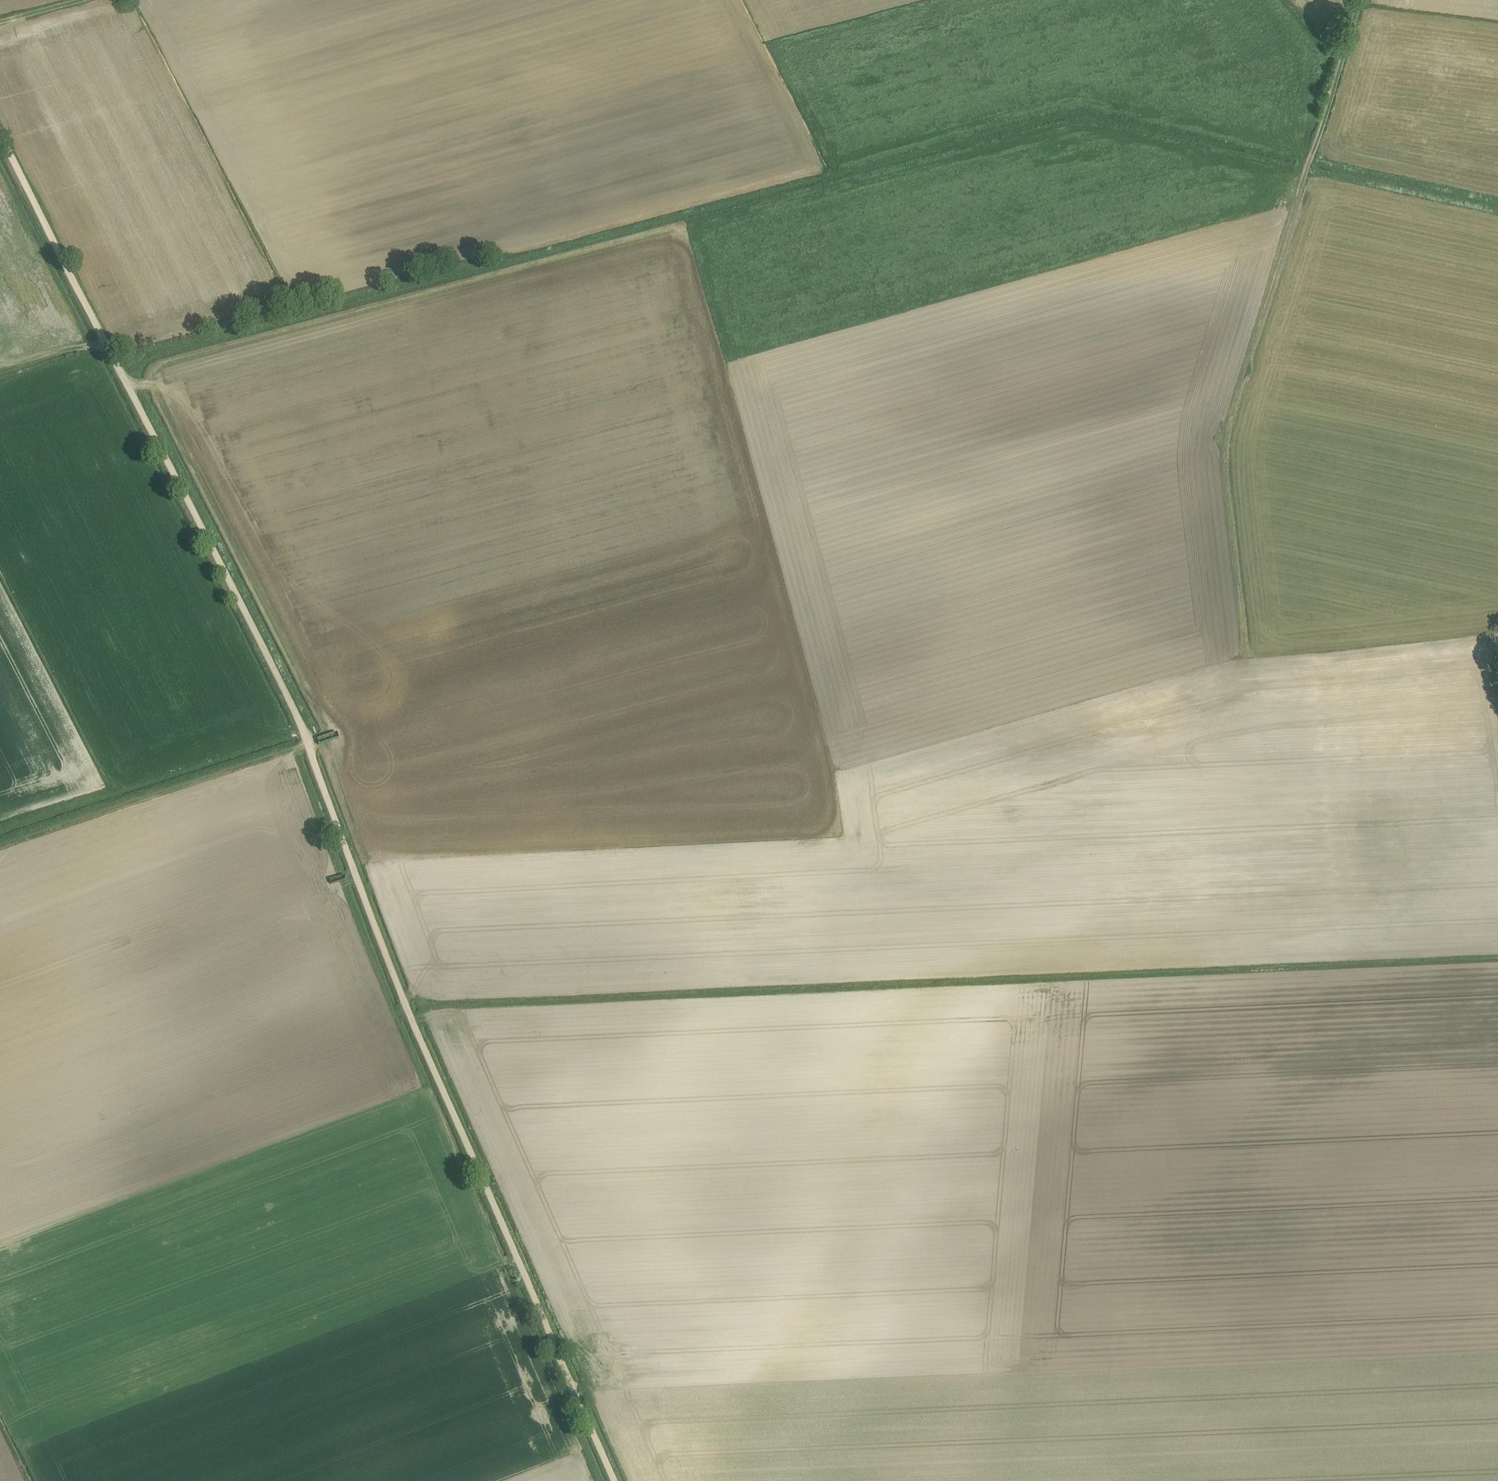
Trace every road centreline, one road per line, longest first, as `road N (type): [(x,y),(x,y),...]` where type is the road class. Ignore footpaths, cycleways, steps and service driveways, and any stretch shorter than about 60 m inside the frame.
road 1 (track): [(0,133),(310,741),(439,1080),(616,1480)]
road 2 (track): [(1362,0),(1310,163)]

